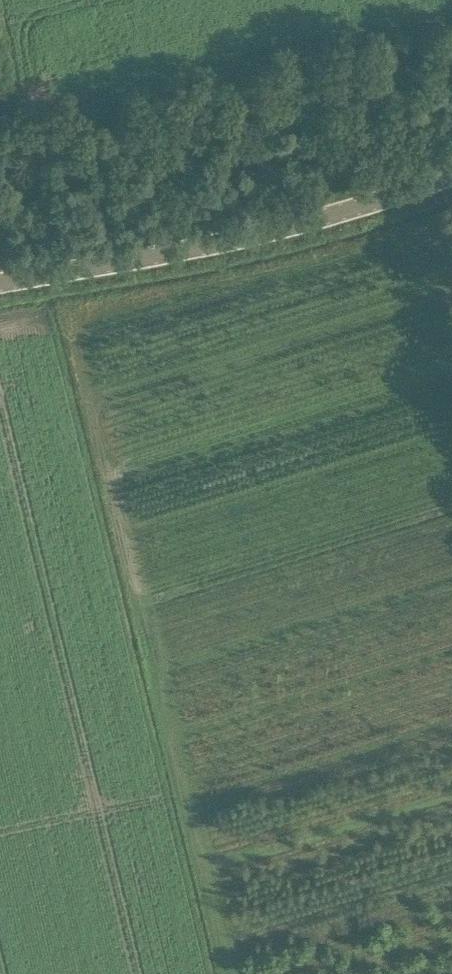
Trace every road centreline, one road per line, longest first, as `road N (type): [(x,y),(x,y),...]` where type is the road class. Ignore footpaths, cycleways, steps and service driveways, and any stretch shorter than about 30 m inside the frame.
road 1 (unclassified): [(0,284),(194,253),(451,185)]

